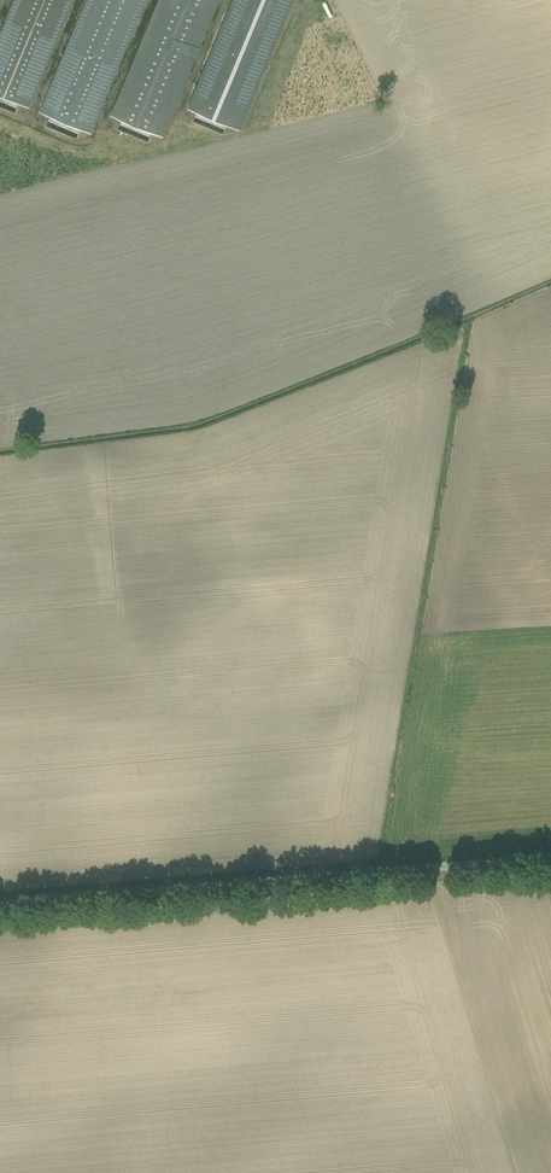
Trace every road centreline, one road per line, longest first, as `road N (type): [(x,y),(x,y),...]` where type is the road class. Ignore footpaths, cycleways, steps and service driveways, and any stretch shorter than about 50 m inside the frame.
road 1 (unclassified): [(0,905),(550,858)]

